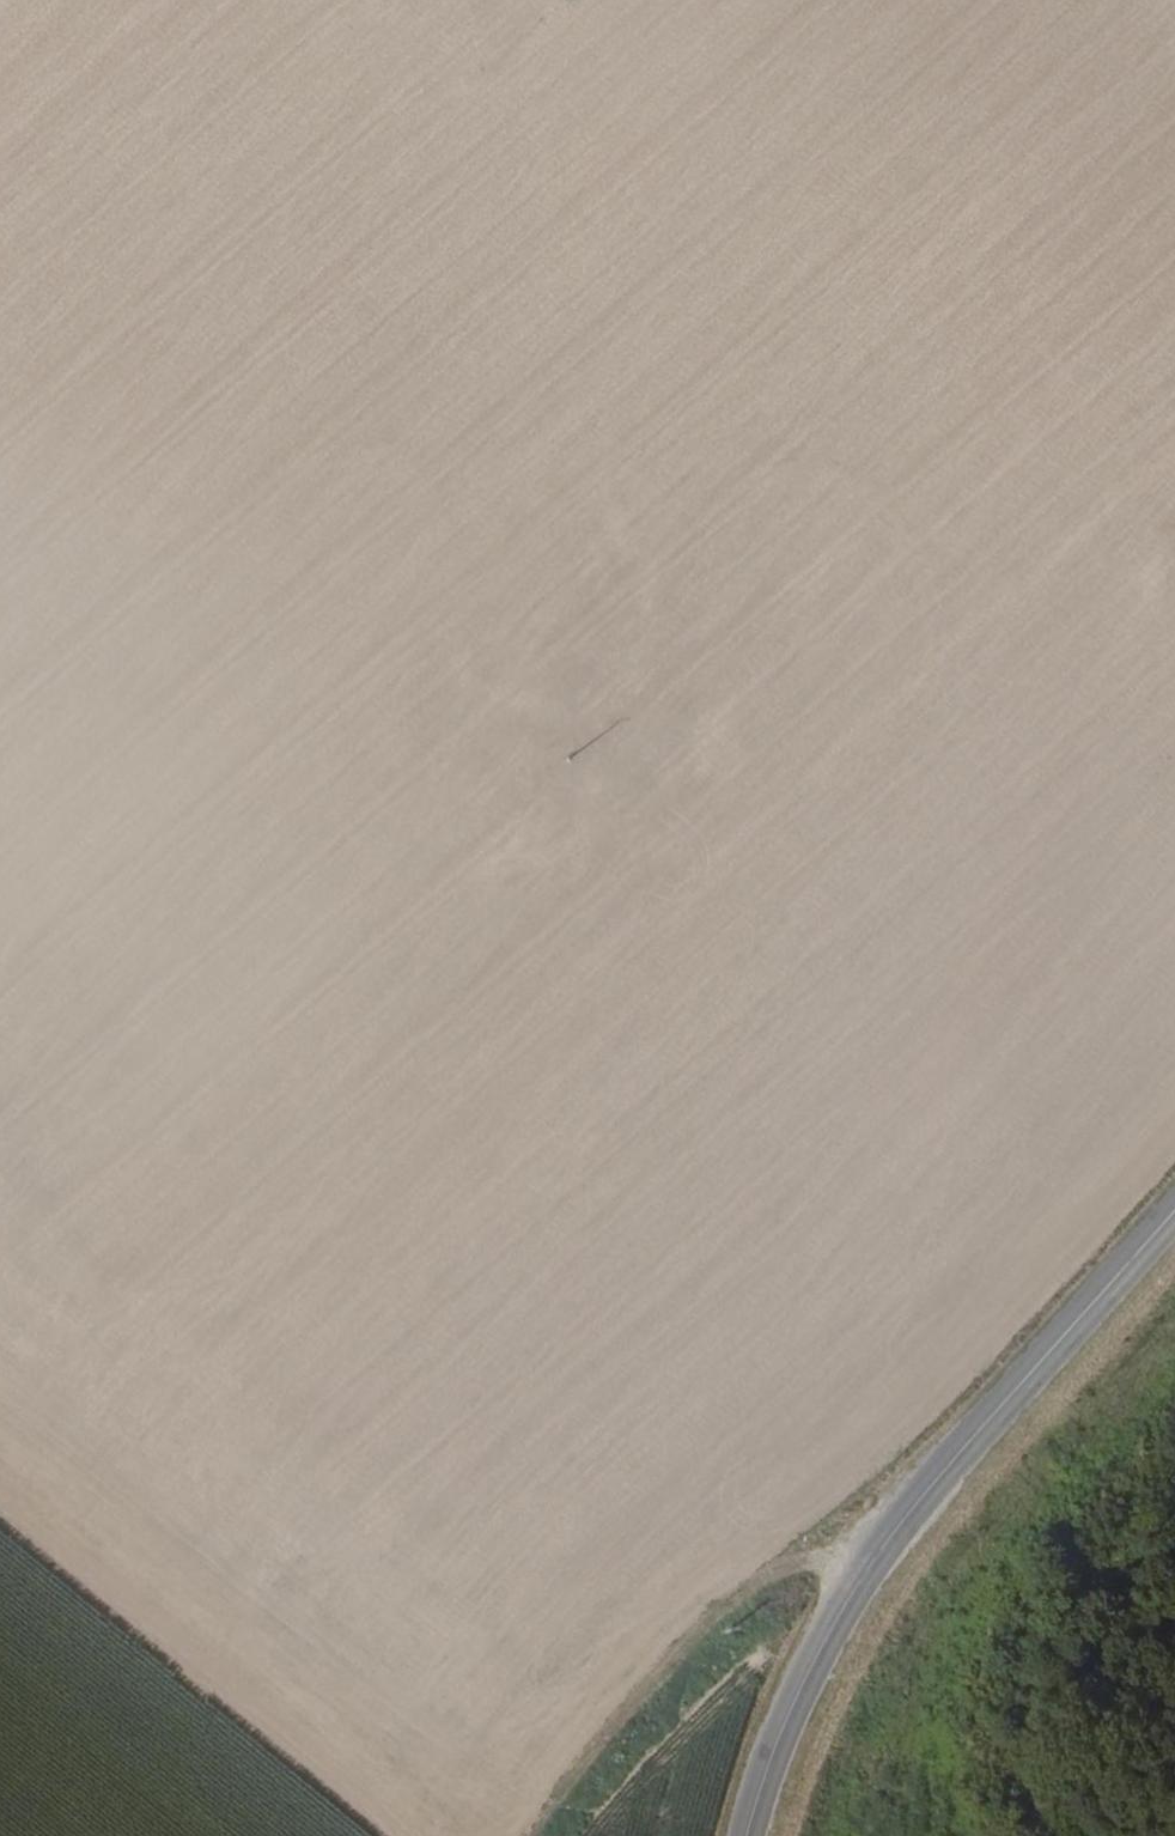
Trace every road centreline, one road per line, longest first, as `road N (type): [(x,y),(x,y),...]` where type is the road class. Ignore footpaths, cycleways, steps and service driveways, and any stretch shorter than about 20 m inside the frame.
road 1 (tertiary): [(756,1835),(784,1723),(888,1549),(1174,1208)]
road 2 (track): [(518,1835),(694,1626),(797,1550),(888,1549)]

